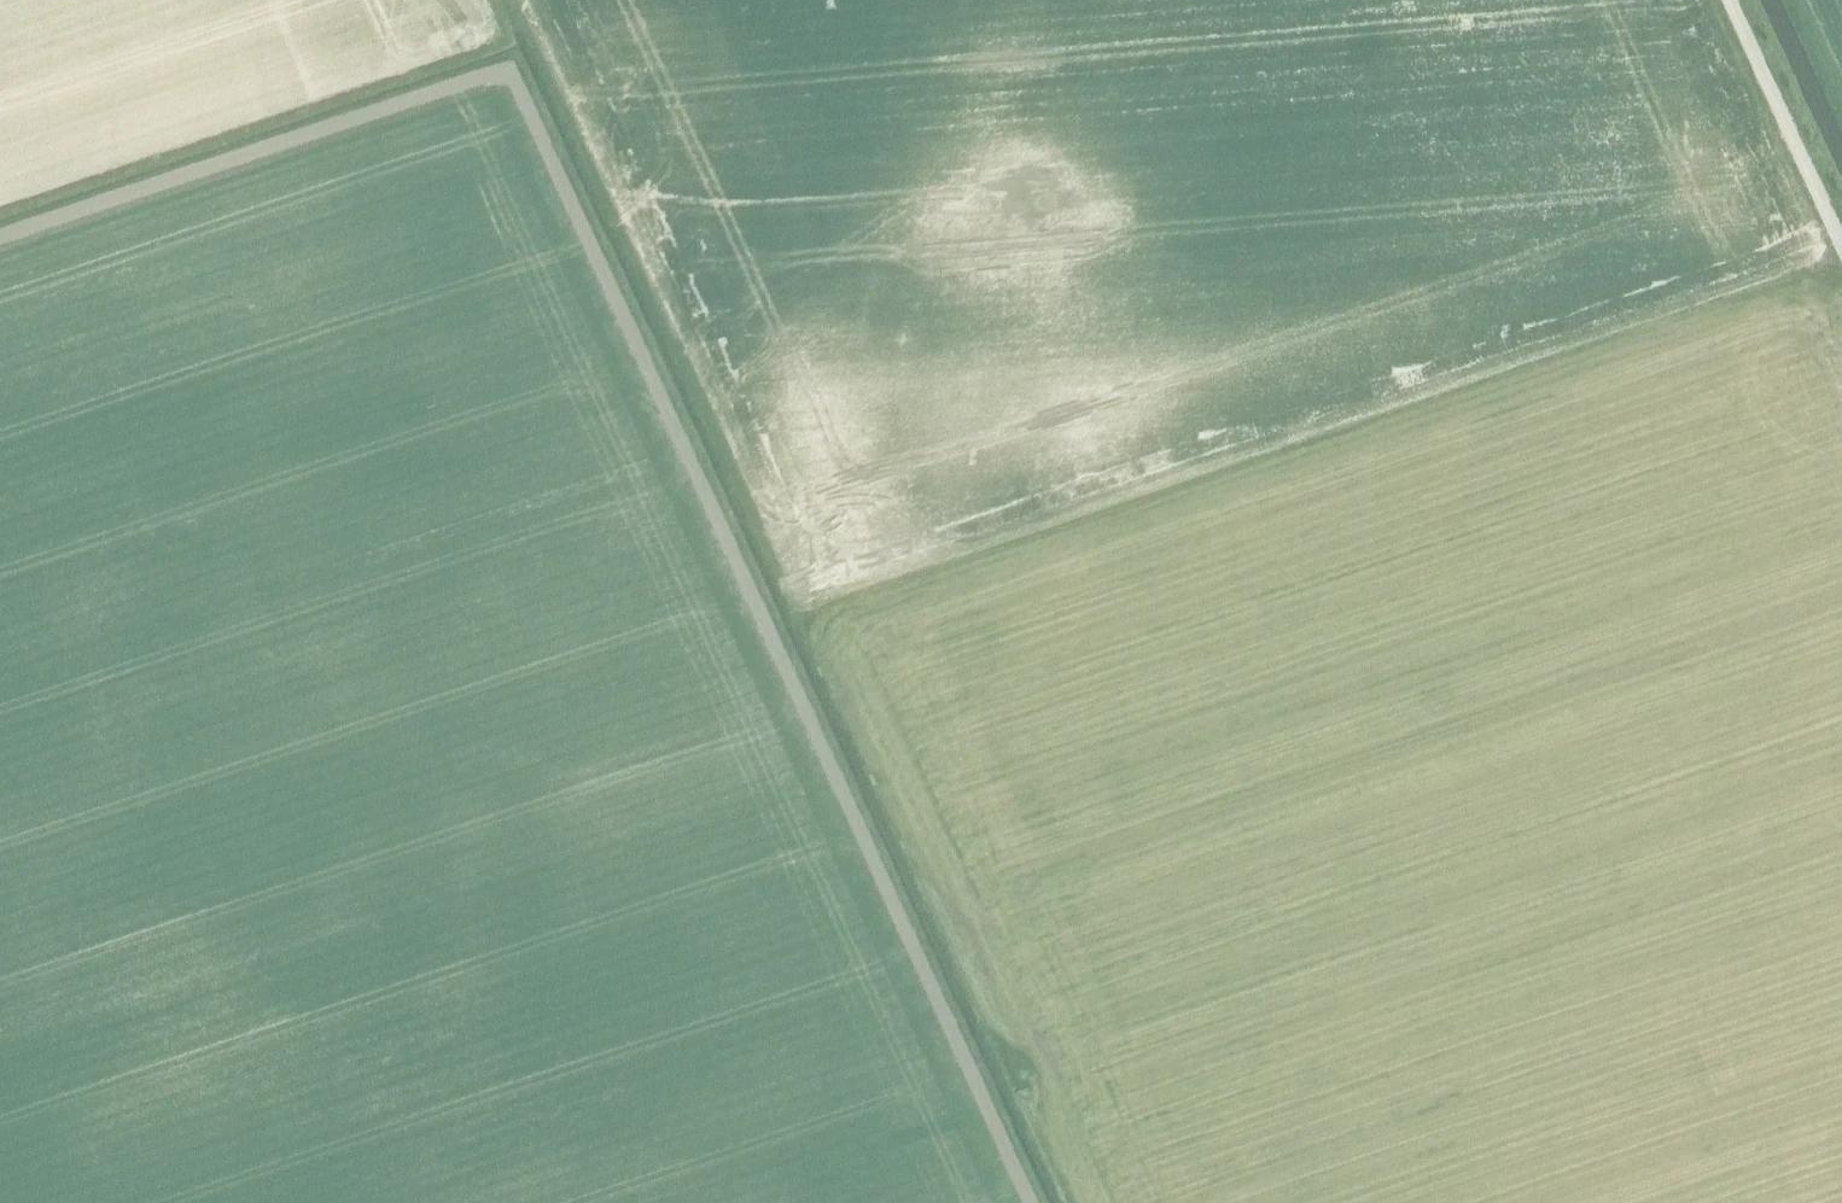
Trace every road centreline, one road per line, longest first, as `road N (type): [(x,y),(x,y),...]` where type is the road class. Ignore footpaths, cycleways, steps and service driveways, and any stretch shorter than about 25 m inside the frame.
road 1 (unclassified): [(1841,237),(1733,0)]

